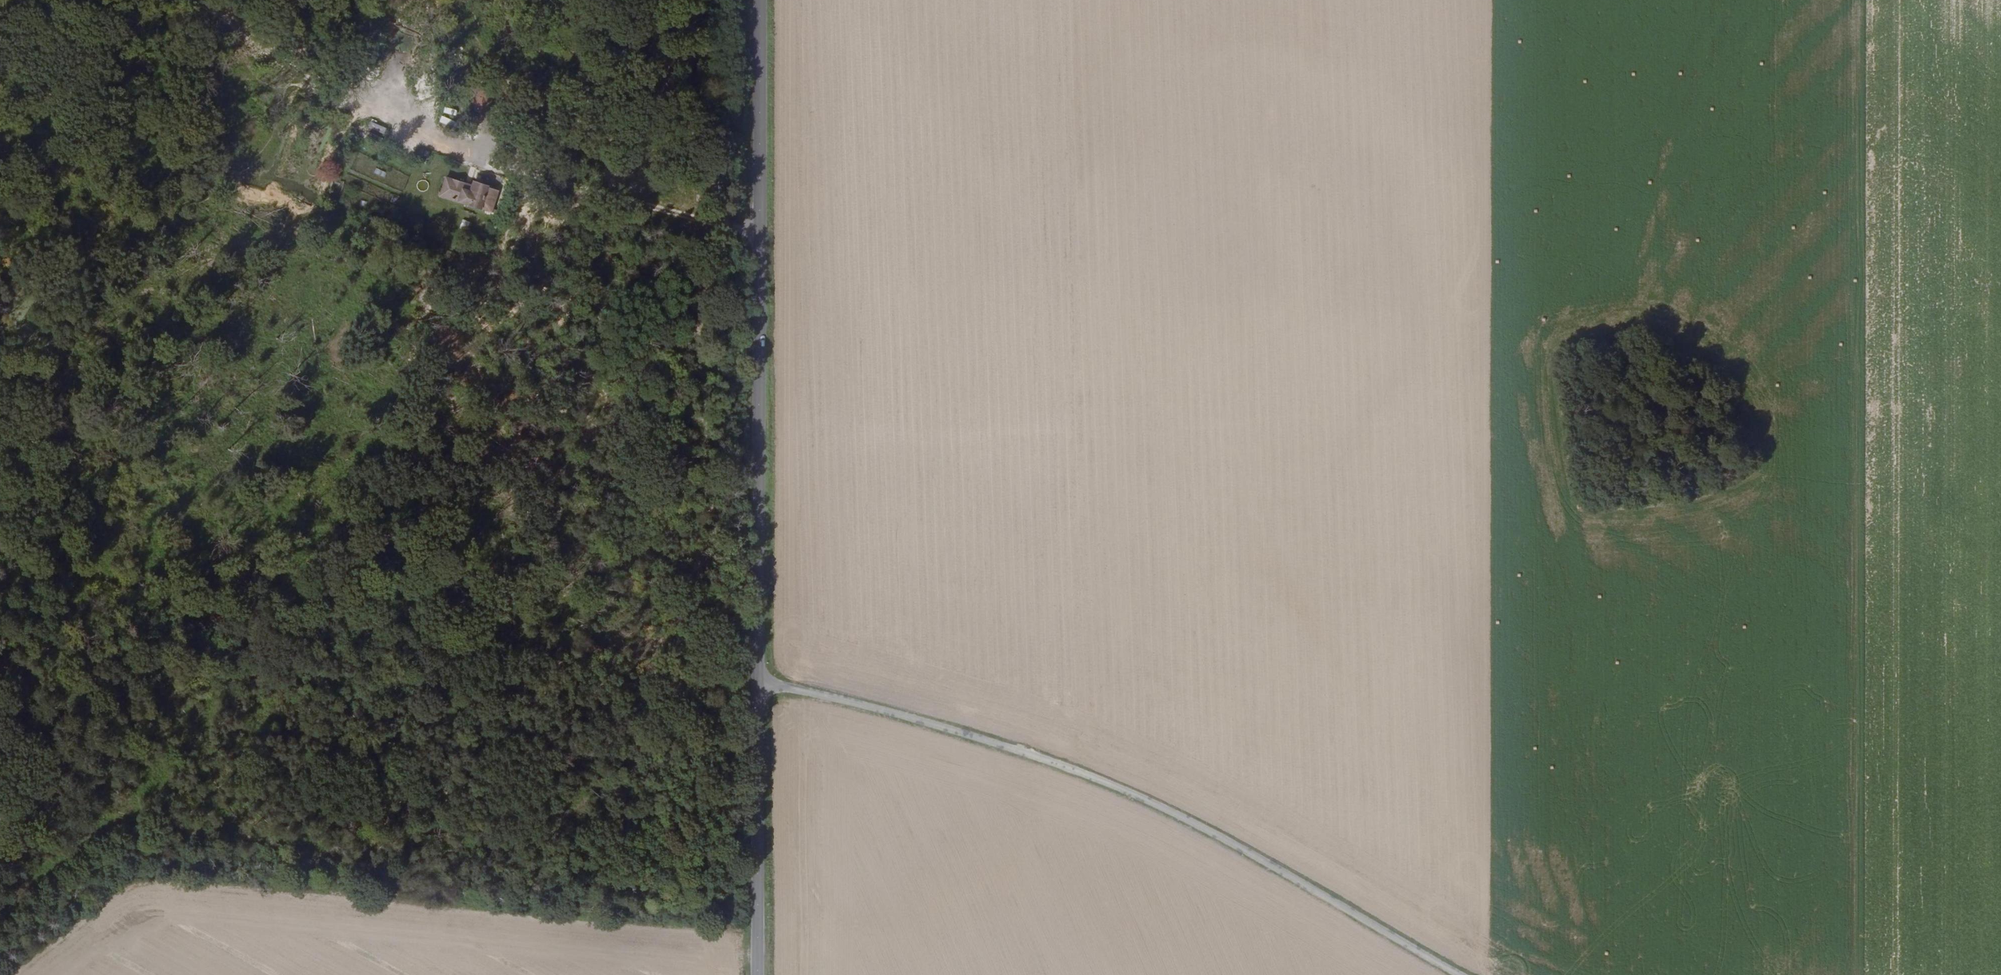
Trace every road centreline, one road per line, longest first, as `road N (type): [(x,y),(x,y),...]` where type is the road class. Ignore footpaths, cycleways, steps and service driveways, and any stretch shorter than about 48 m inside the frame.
road 1 (unclassified): [(758,683),(1062,767),(1183,819),(1459,974)]
road 2 (tertiary): [(767,0),(758,683)]
road 3 (tertiary): [(758,683),(757,974)]

